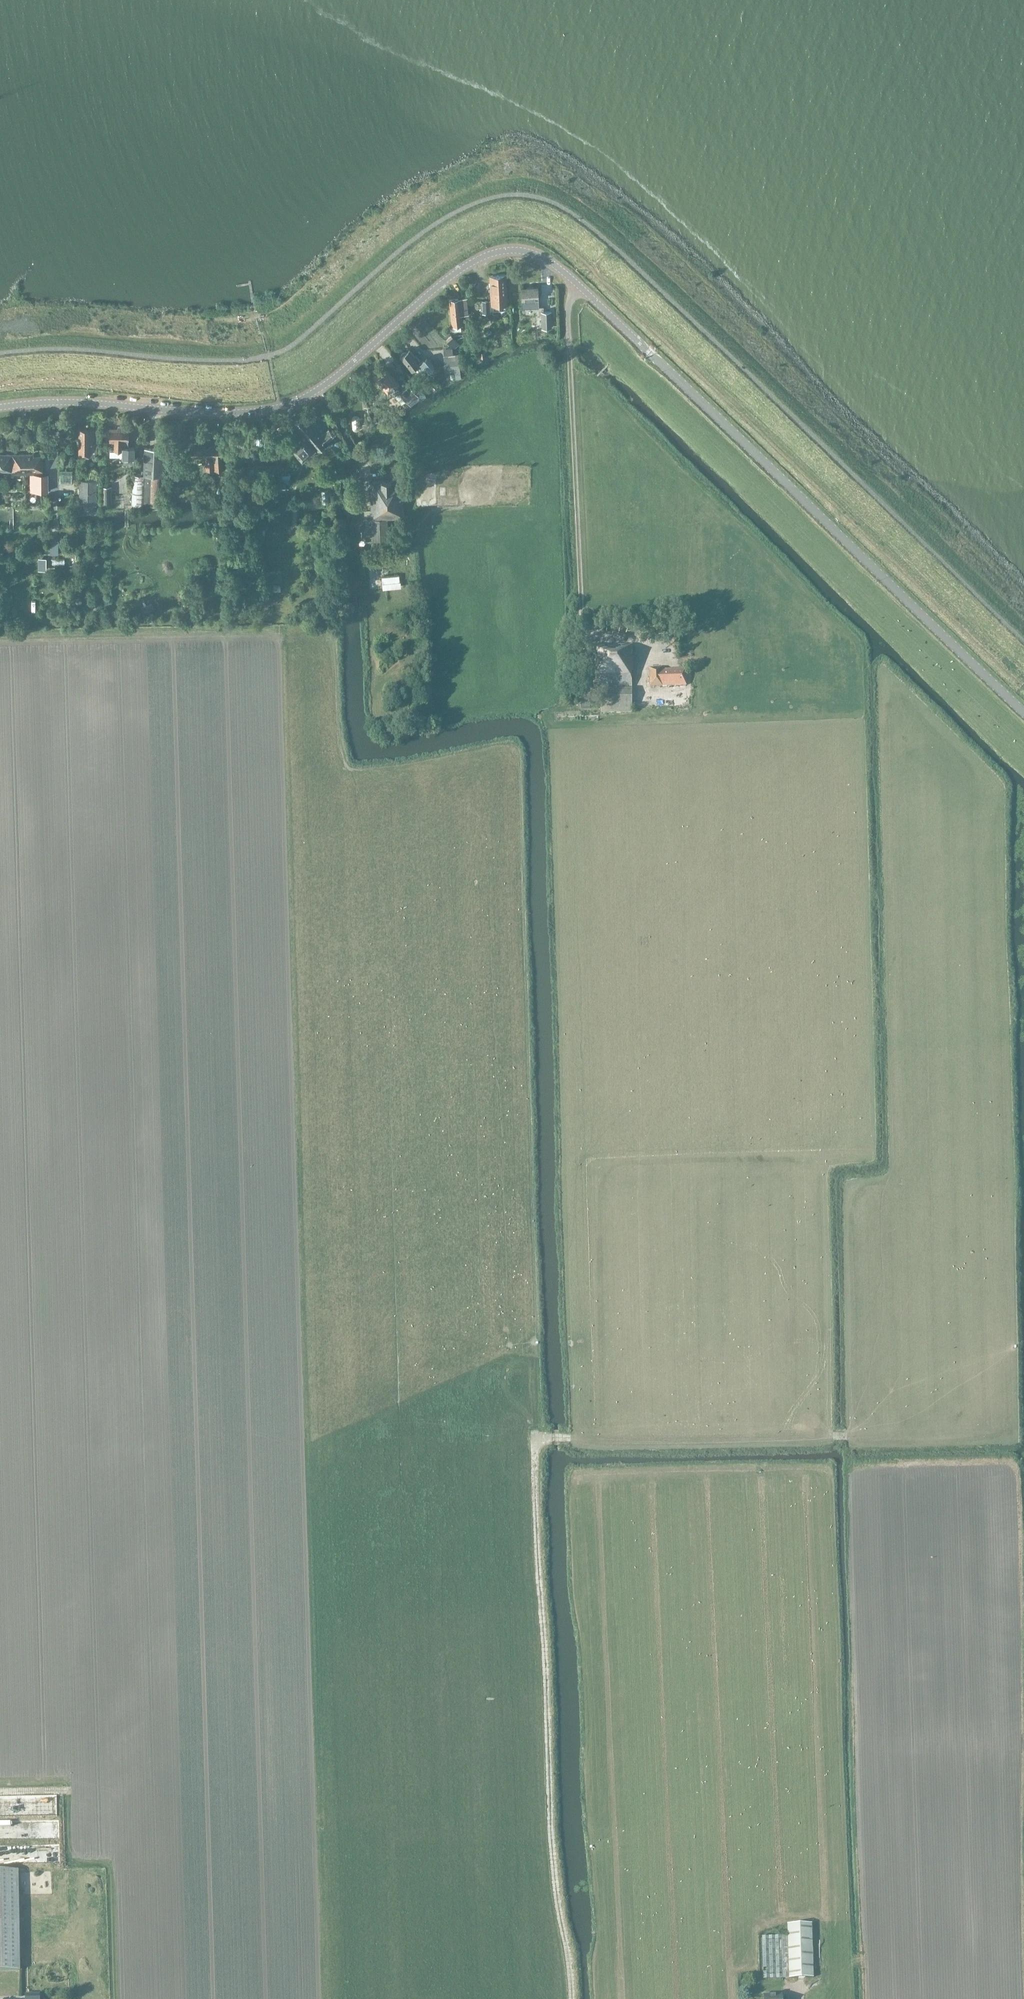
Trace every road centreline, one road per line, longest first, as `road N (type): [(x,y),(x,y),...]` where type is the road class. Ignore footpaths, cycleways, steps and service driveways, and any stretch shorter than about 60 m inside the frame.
road 1 (tertiary): [(1023,710),(604,309),(524,251),(493,254),(461,269),(336,378),(281,408),(211,414),(66,402),(0,407)]
road 2 (track): [(580,288),(568,308),(581,638)]

